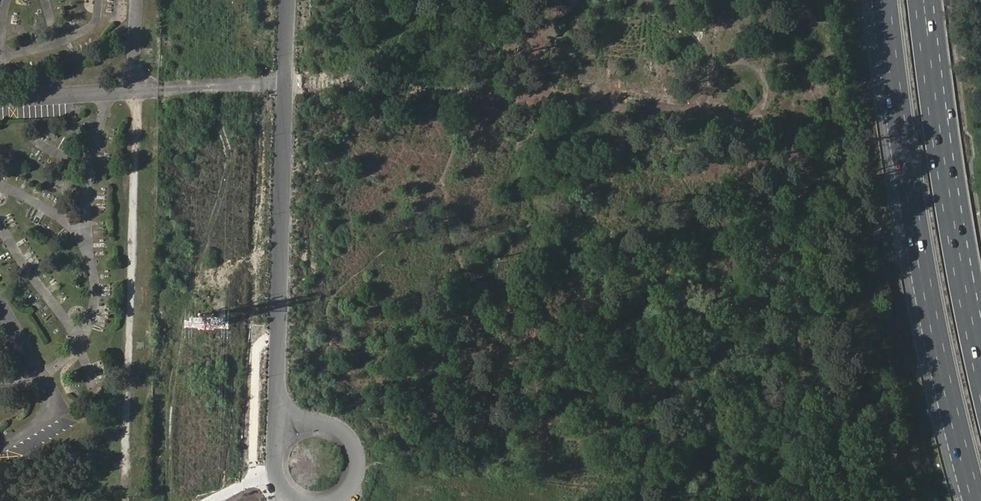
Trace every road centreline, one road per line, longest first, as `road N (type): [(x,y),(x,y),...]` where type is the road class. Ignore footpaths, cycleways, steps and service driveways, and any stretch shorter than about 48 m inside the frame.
road 1 (motorway): [(887,0),(929,295),(977,500)]
road 2 (unclassified): [(298,423),(280,396),(290,0)]
road 3 (motorway): [(980,373),(919,0)]
road 4 (unclassified): [(337,500),(358,475),(356,444),(328,420),(298,423)]

